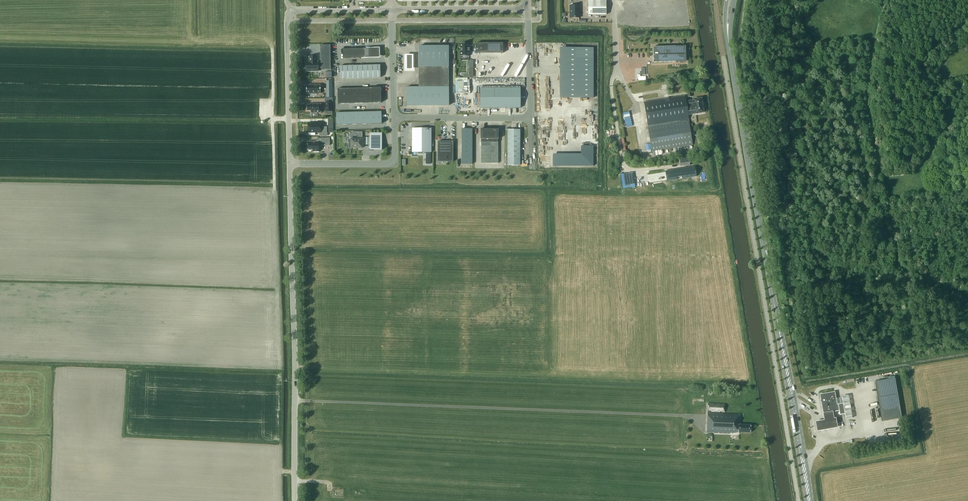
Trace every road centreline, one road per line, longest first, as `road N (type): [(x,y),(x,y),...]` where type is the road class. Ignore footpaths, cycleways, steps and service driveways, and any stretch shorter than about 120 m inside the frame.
road 1 (secondary): [(810,500),(728,36)]
road 2 (tertiary): [(295,500),(290,164)]
road 3 (residential): [(614,0),(611,87),(623,161),(634,170),(670,167)]
road 4 (tertiary): [(290,164),(290,10)]
road 5 (unclassified): [(297,164),(395,164),(394,118)]
road 6 (unclassified): [(394,118),(531,118)]
road 7 (unclassified): [(392,10),(528,9)]

